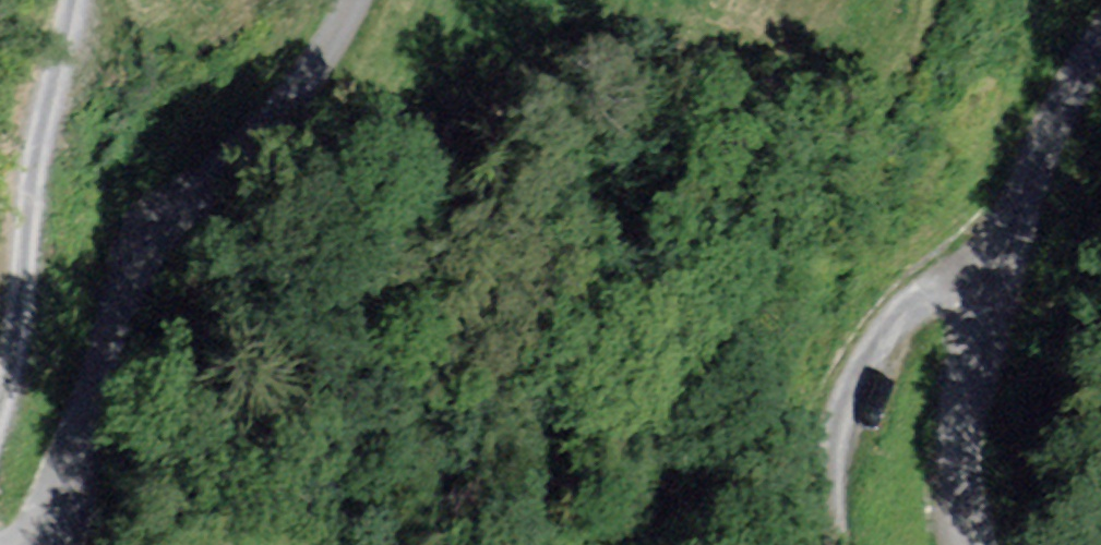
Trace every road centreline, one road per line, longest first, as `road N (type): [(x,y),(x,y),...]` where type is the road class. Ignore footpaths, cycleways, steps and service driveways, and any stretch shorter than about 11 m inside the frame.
road 1 (unclassified): [(358,0),(326,63),(256,143),(166,224),(125,281),(42,544)]
road 2 (residential): [(1100,47),(1067,95),(1005,218),(961,419),(957,523),(967,544)]
road 3 (unclassified): [(75,0),(0,423)]
road 4 (track): [(988,286),(835,381),(835,498),(843,544)]

